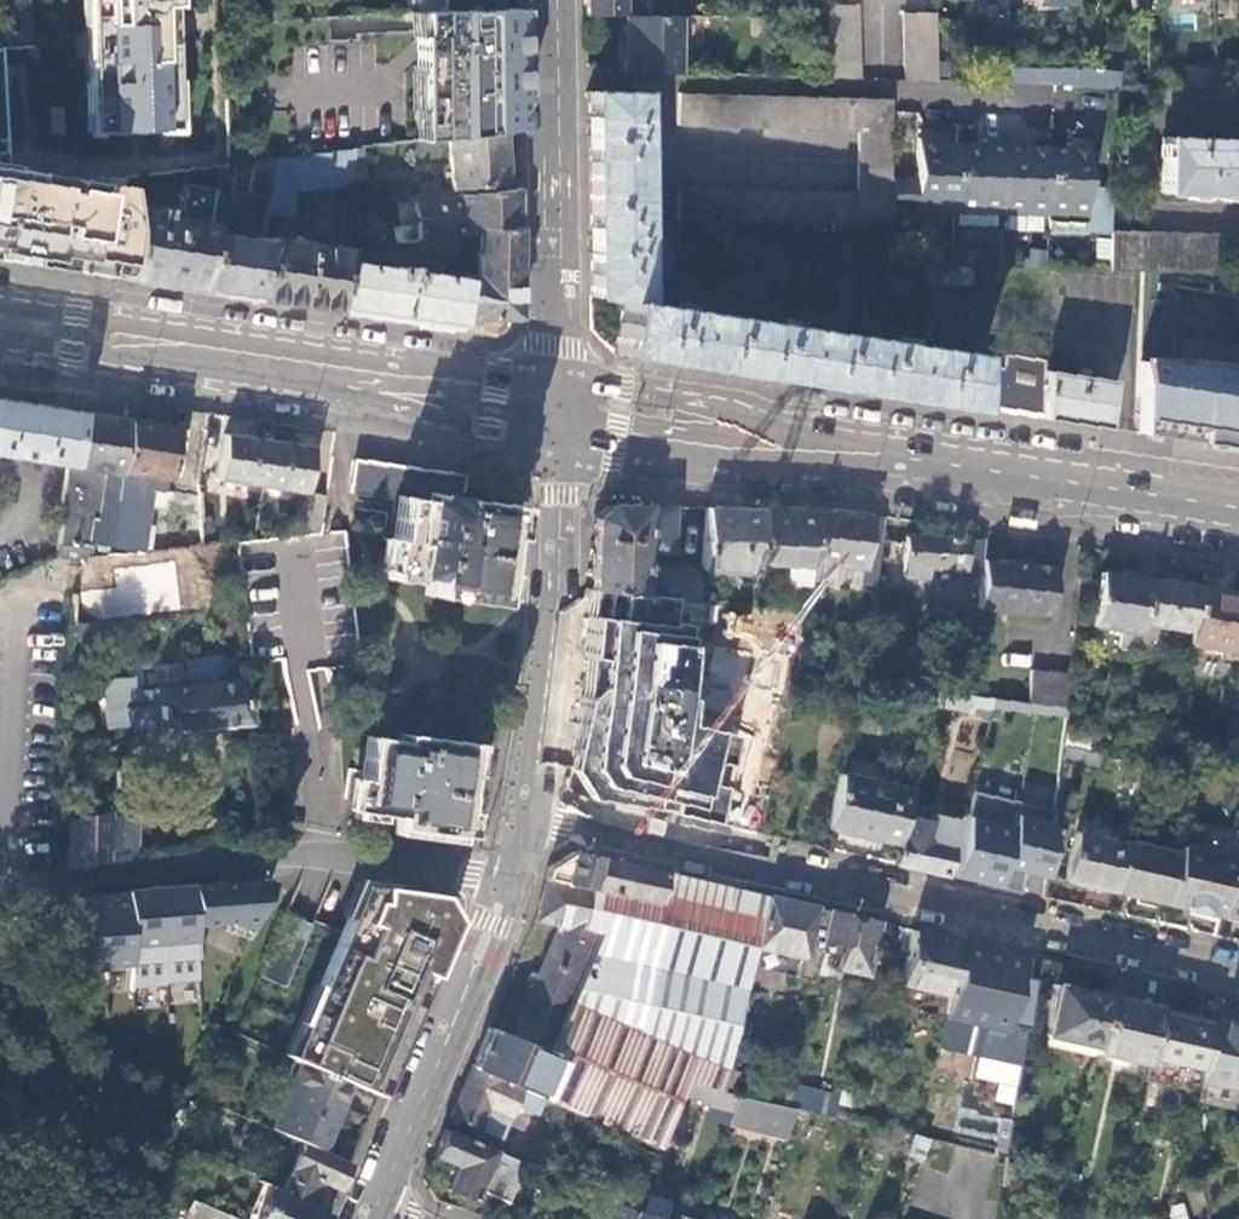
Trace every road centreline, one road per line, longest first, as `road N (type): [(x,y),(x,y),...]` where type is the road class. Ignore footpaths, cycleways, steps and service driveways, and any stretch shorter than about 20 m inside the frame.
road 1 (residential): [(530,820),(1238,975)]
road 2 (primary): [(0,344),(182,361),(342,387),(443,418),(559,437)]
road 3 (primary): [(556,389),(0,297)]
road 4 (residential): [(510,882),(323,857),(0,887)]
road 5 (tertiary): [(556,389),(551,0)]
road 6 (primary): [(937,461),(556,389)]
road 7 (tertiary): [(530,820),(551,689),(559,437)]
road 8 (primary): [(559,437),(809,465),(937,461)]
road 9 (tertiary): [(374,1213),(510,882)]
road 10 (primary): [(937,461),(1238,505)]

